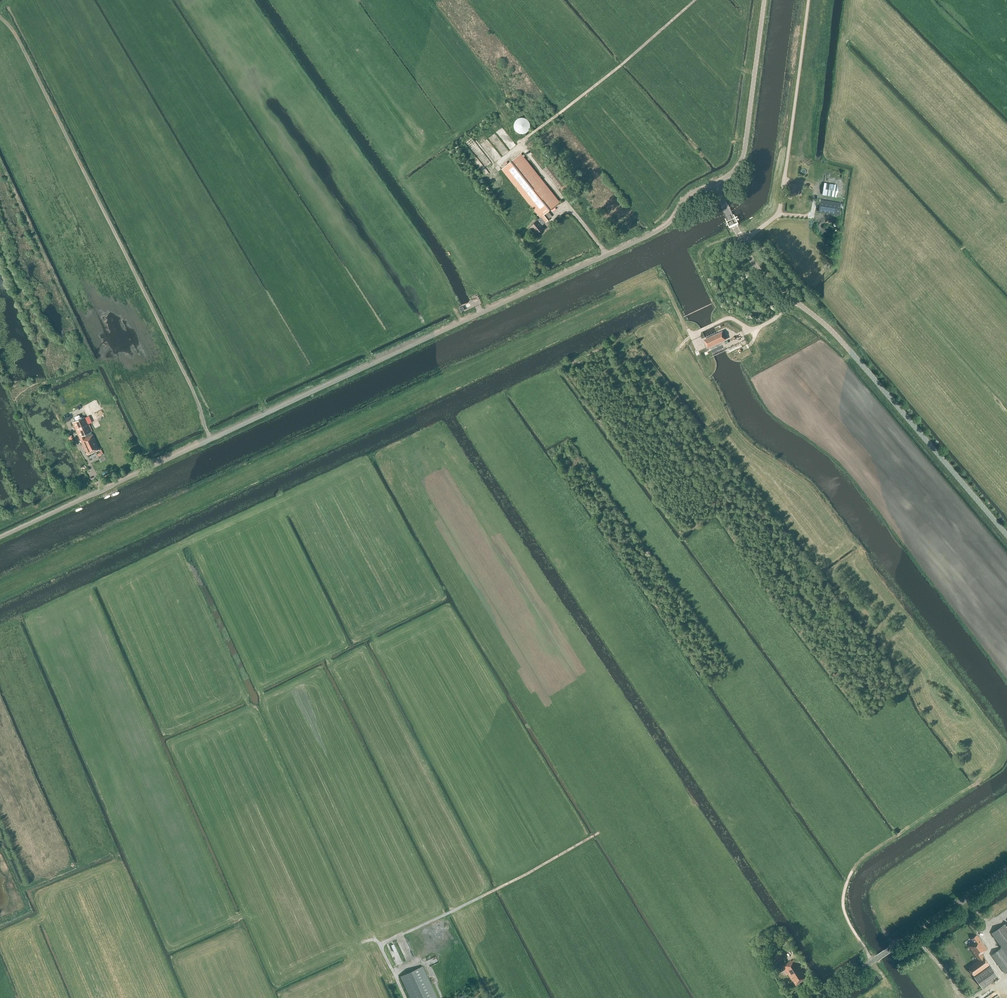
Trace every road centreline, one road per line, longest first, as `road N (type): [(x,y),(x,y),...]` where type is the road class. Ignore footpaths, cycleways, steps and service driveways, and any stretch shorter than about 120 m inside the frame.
road 1 (unclassified): [(0,540),(659,233),(713,185)]
road 2 (unclassified): [(1006,538),(828,330),(759,277),(741,242)]
road 3 (unclassified): [(741,242),(779,211),(807,0)]
road 4 (unclassified): [(817,997),(1006,868)]
road 5 (unclassified): [(713,185),(739,166),(744,150),(764,0)]

